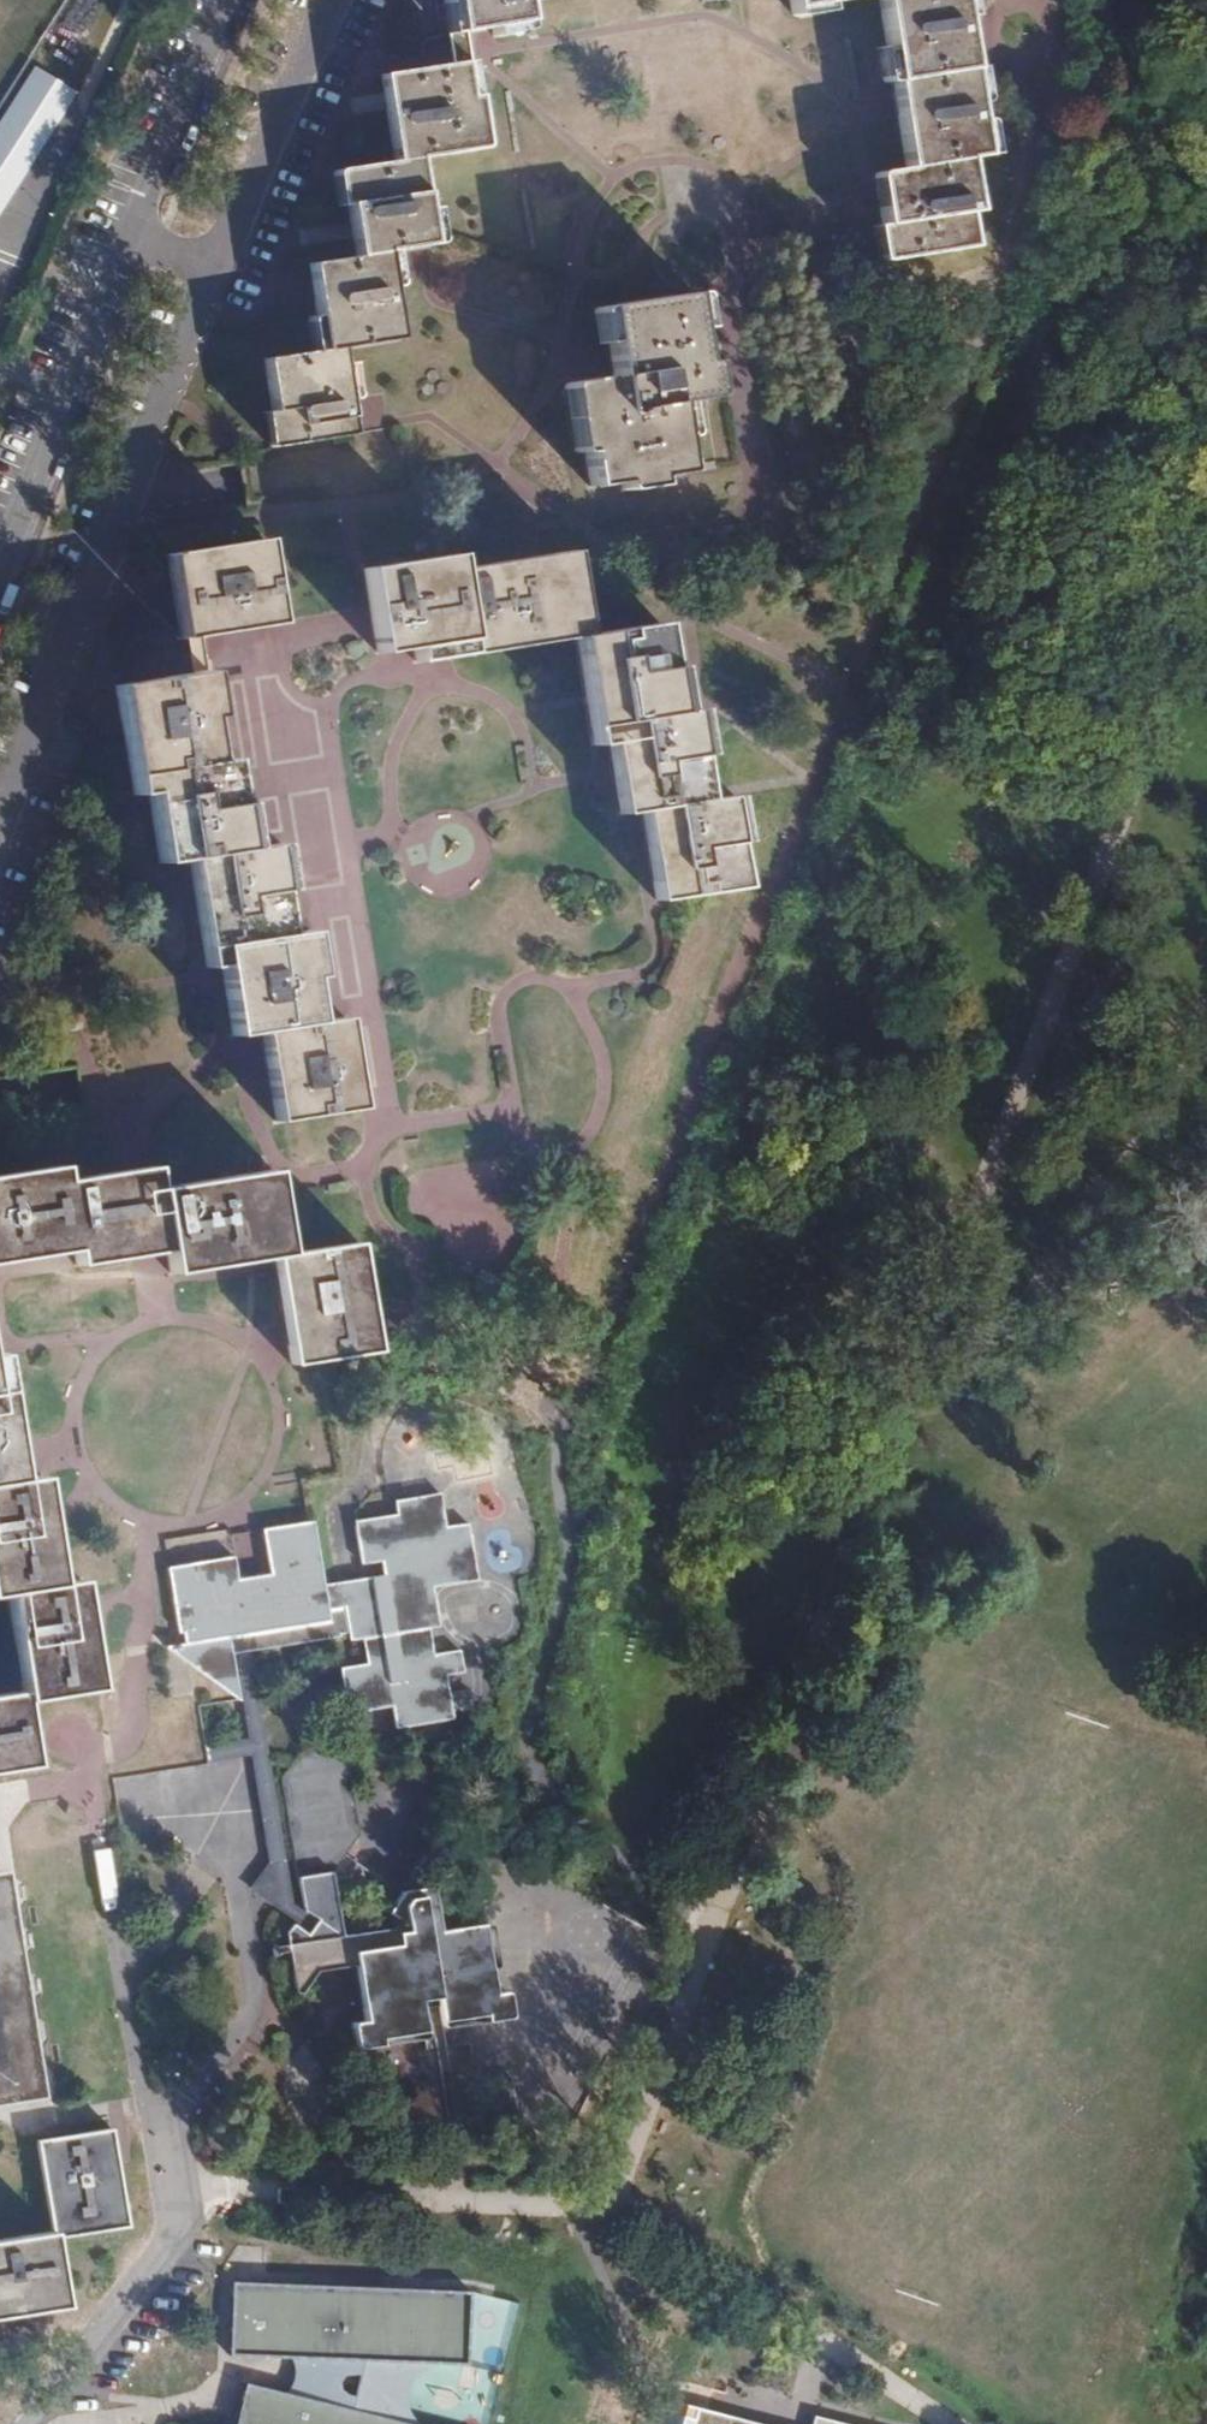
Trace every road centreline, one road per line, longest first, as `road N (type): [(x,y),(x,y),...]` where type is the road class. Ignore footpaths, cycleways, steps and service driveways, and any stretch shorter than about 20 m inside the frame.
road 1 (residential): [(0,556),(126,239),(234,0)]

